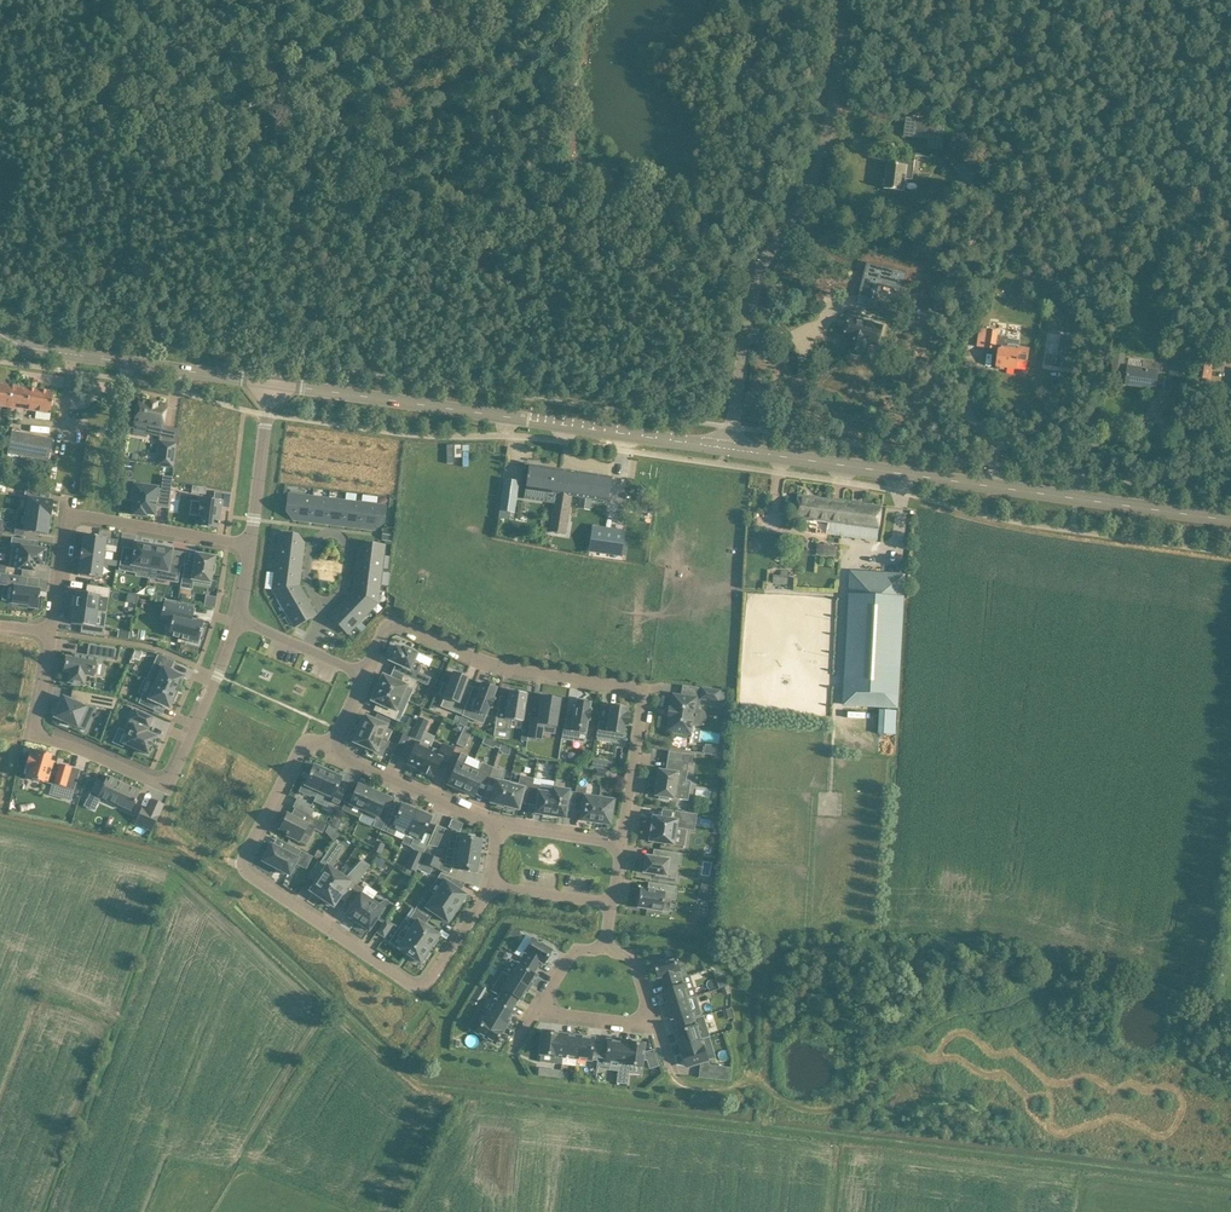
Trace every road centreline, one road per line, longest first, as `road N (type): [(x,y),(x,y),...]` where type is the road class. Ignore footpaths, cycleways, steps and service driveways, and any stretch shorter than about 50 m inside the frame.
road 1 (secondary): [(1230,521),(730,450)]
road 2 (residential): [(495,887),(416,987),(250,878),(245,855),(300,749),(309,743),(328,751)]
road 3 (unclassified): [(730,450),(749,296),(819,175),(846,0)]
road 4 (secondary): [(730,450),(272,385)]
road 5 (residential): [(241,619),(169,788),(33,732),(51,633)]
road 6 (residential): [(51,633),(67,515),(249,546)]
road 7 (secondary): [(272,385),(50,350),(0,334)]
road 8 (residential): [(615,684),(497,665),(402,624)]
road 9 (residential): [(501,827),(328,751)]
road 10 (residential): [(623,846),(643,702),(615,684)]
road 11 (residential): [(324,605),(349,586),(352,569),(351,553),(333,533),(317,539),(306,567),(317,602)]
road 12 (residential): [(272,385),(249,546)]
road 13 (residential): [(623,846),(501,827)]
road 14 (residential): [(495,887),(615,904)]

